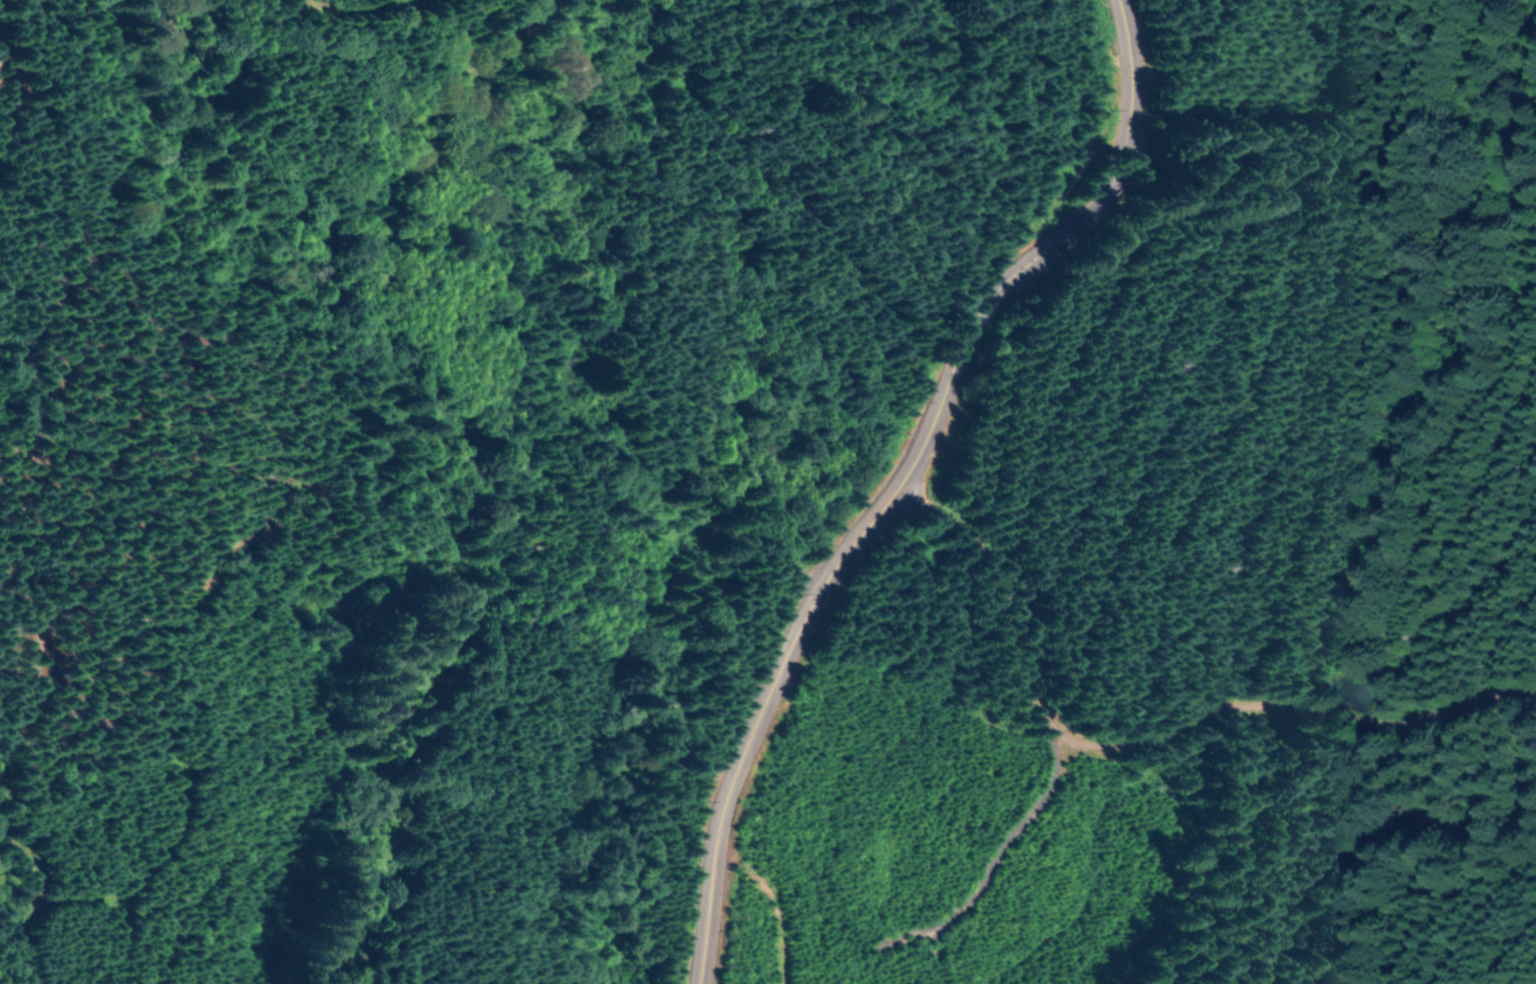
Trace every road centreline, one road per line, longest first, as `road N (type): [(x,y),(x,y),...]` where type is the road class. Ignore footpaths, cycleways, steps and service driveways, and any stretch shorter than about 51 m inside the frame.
road 1 (residential): [(723,983),(758,752),(859,579),(942,495),(1031,298),(1133,220),(1150,173),(1139,0)]
road 2 (residential): [(0,920),(9,898),(4,824),(29,715),(31,648),(27,623),(0,588)]

